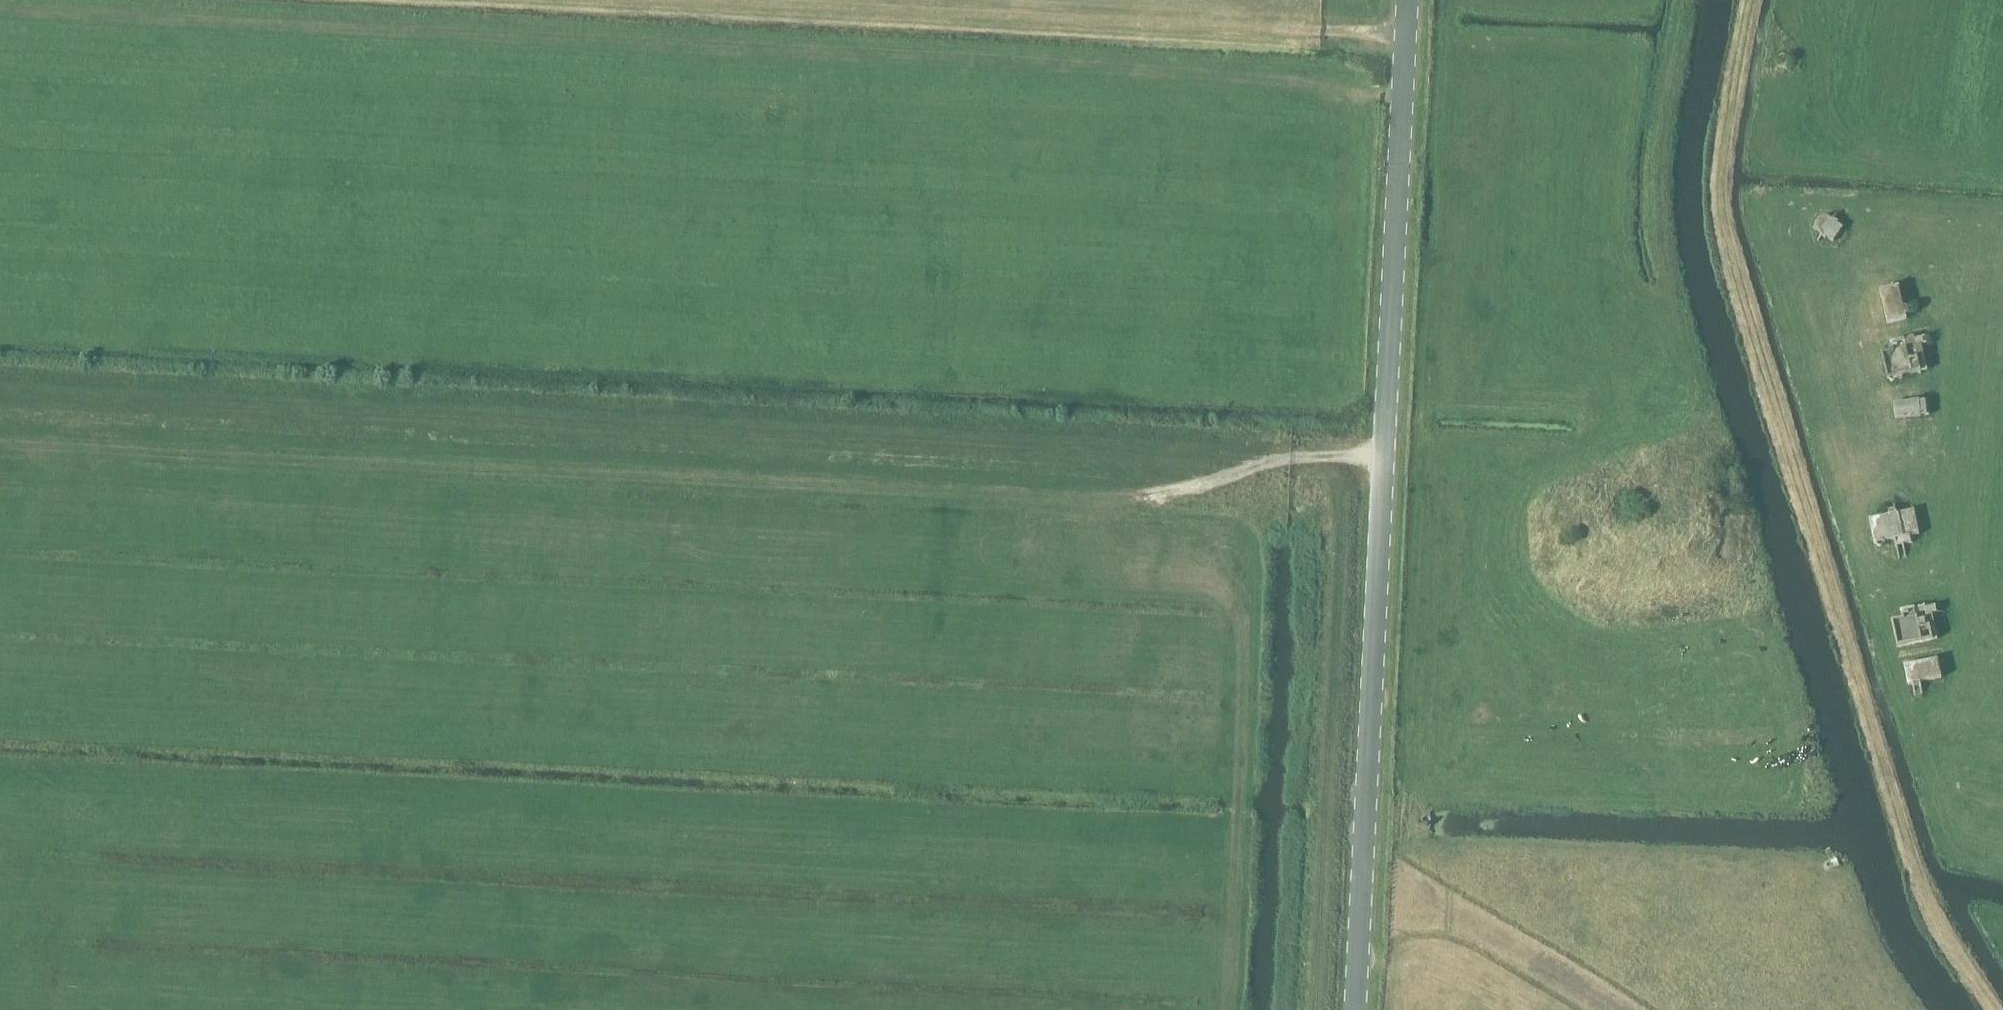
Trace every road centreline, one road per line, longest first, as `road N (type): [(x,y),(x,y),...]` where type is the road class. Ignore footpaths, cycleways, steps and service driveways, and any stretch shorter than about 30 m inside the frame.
road 1 (track): [(1384,463),(0,400)]
road 2 (track): [(713,0),(1406,37)]
road 3 (track): [(1613,1009),(1448,914),(1362,898)]

